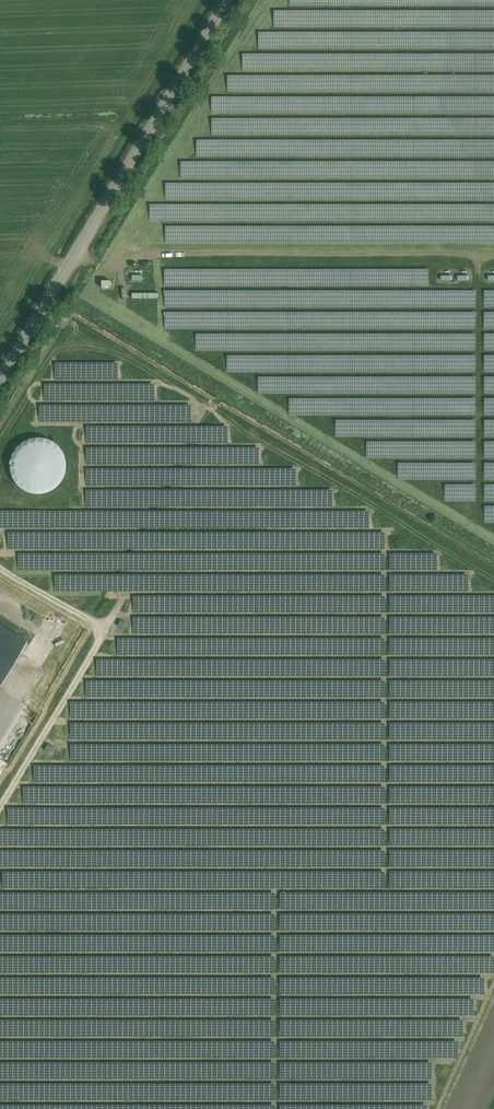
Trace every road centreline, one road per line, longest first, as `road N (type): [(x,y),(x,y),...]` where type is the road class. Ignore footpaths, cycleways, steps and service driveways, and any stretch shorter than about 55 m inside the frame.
road 1 (unclassified): [(0,377),(226,0)]

